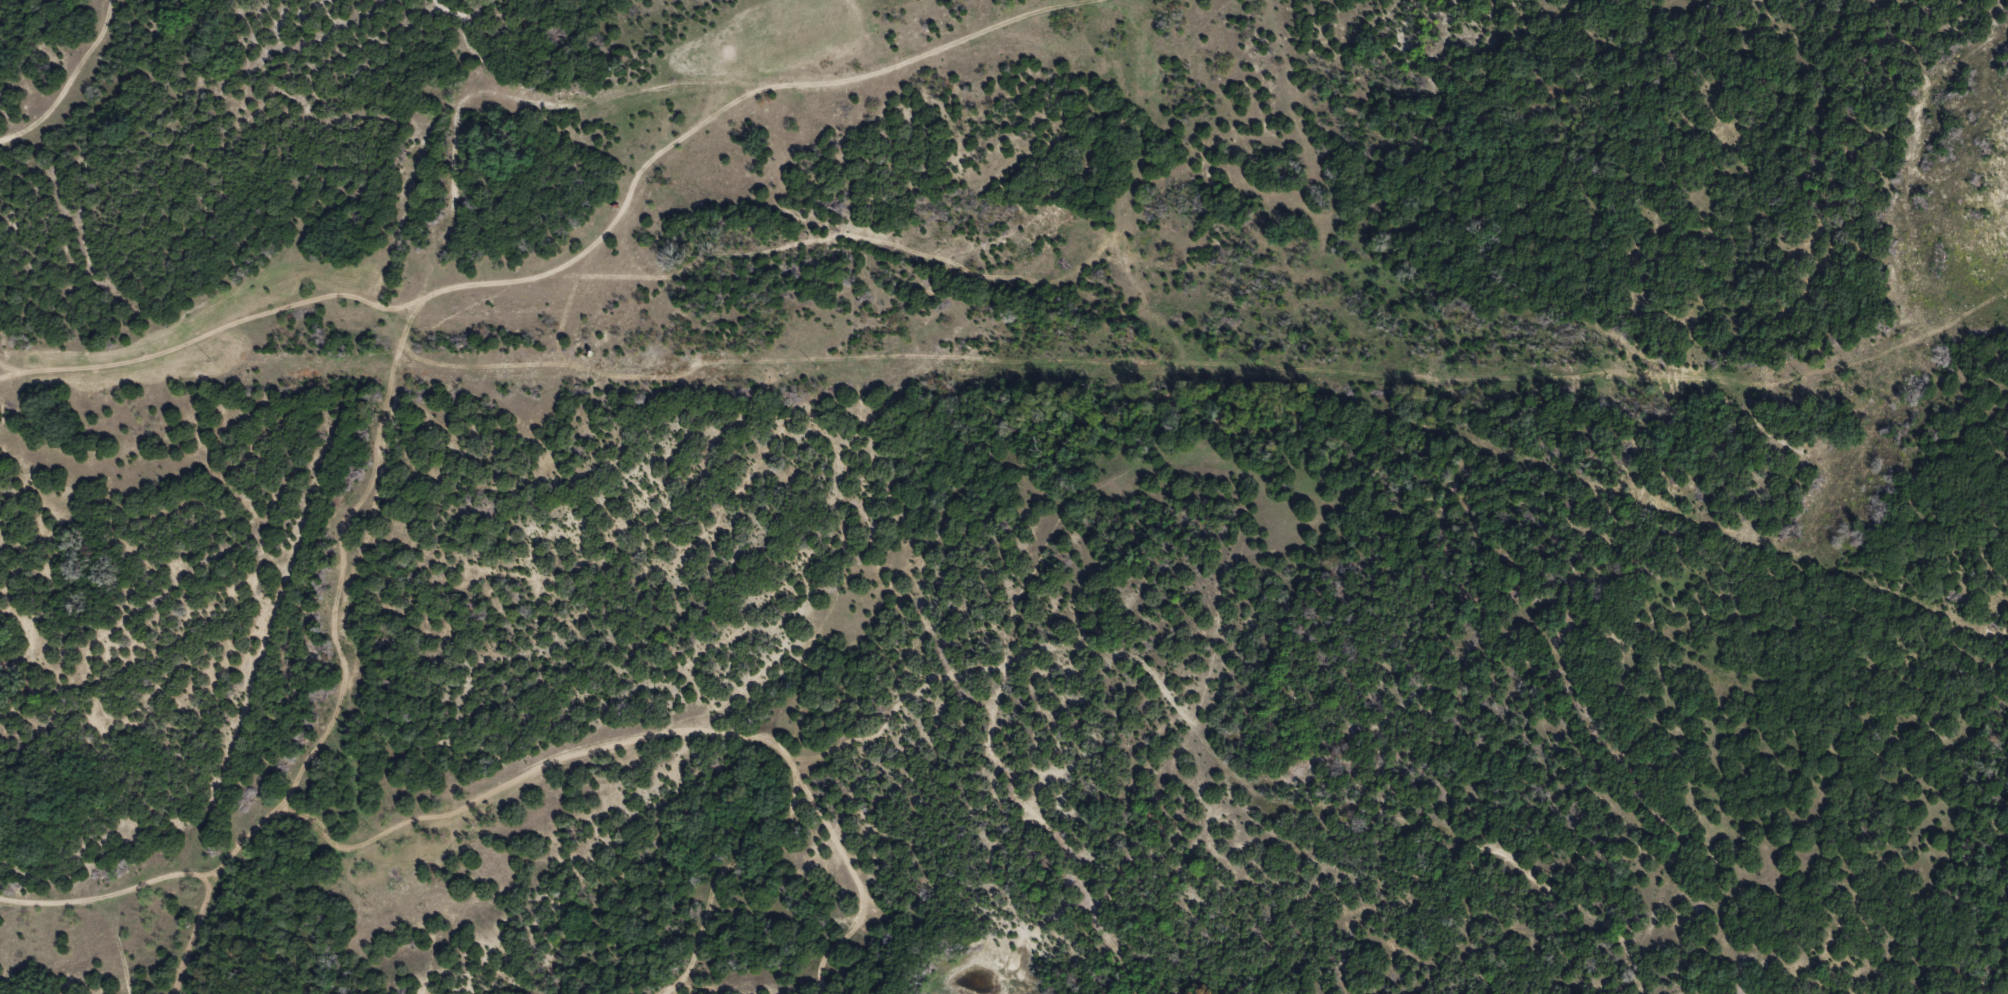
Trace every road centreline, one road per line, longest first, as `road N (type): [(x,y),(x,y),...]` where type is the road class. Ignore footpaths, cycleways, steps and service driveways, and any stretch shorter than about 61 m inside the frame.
road 1 (residential): [(0,907),(176,894),(241,858),(536,768),(636,768),(781,788)]

